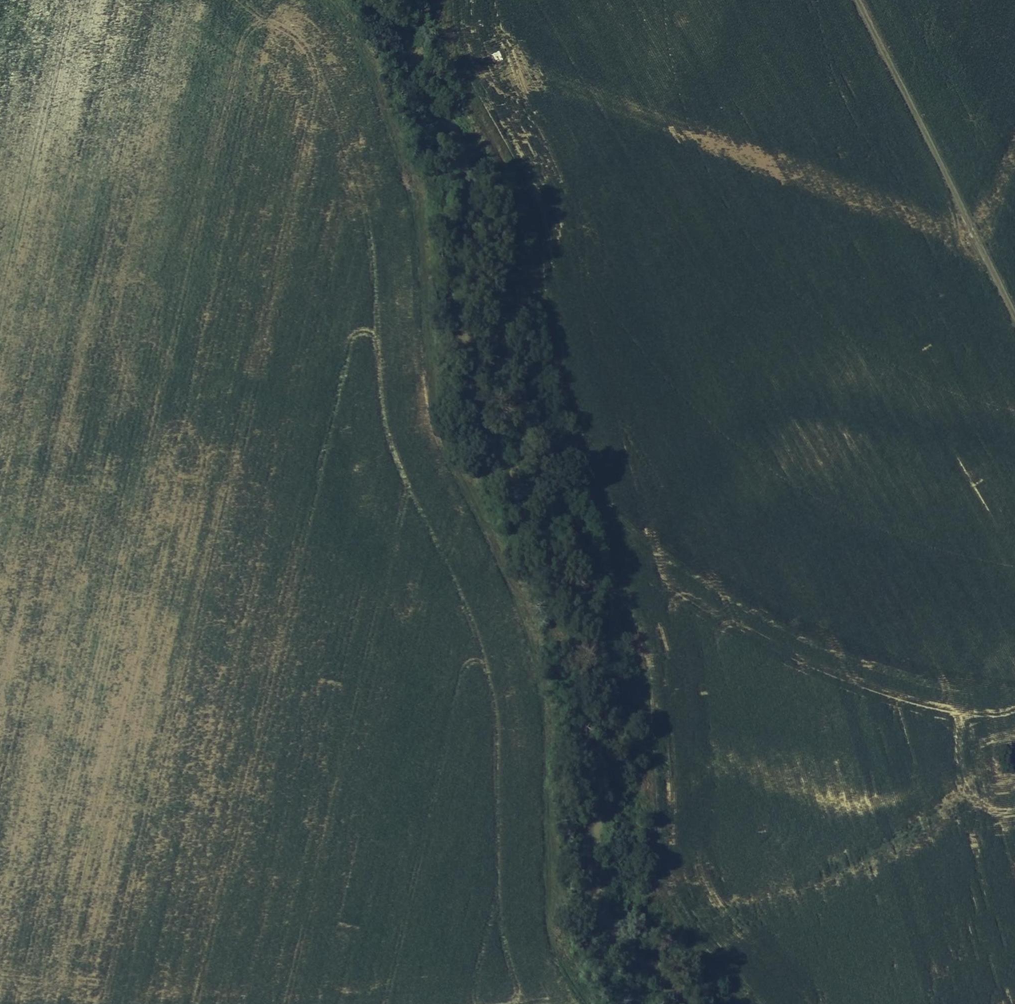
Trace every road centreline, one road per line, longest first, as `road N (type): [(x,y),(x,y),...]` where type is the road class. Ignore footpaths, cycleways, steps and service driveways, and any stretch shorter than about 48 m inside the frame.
road 1 (track): [(856,0),(1014,320)]

